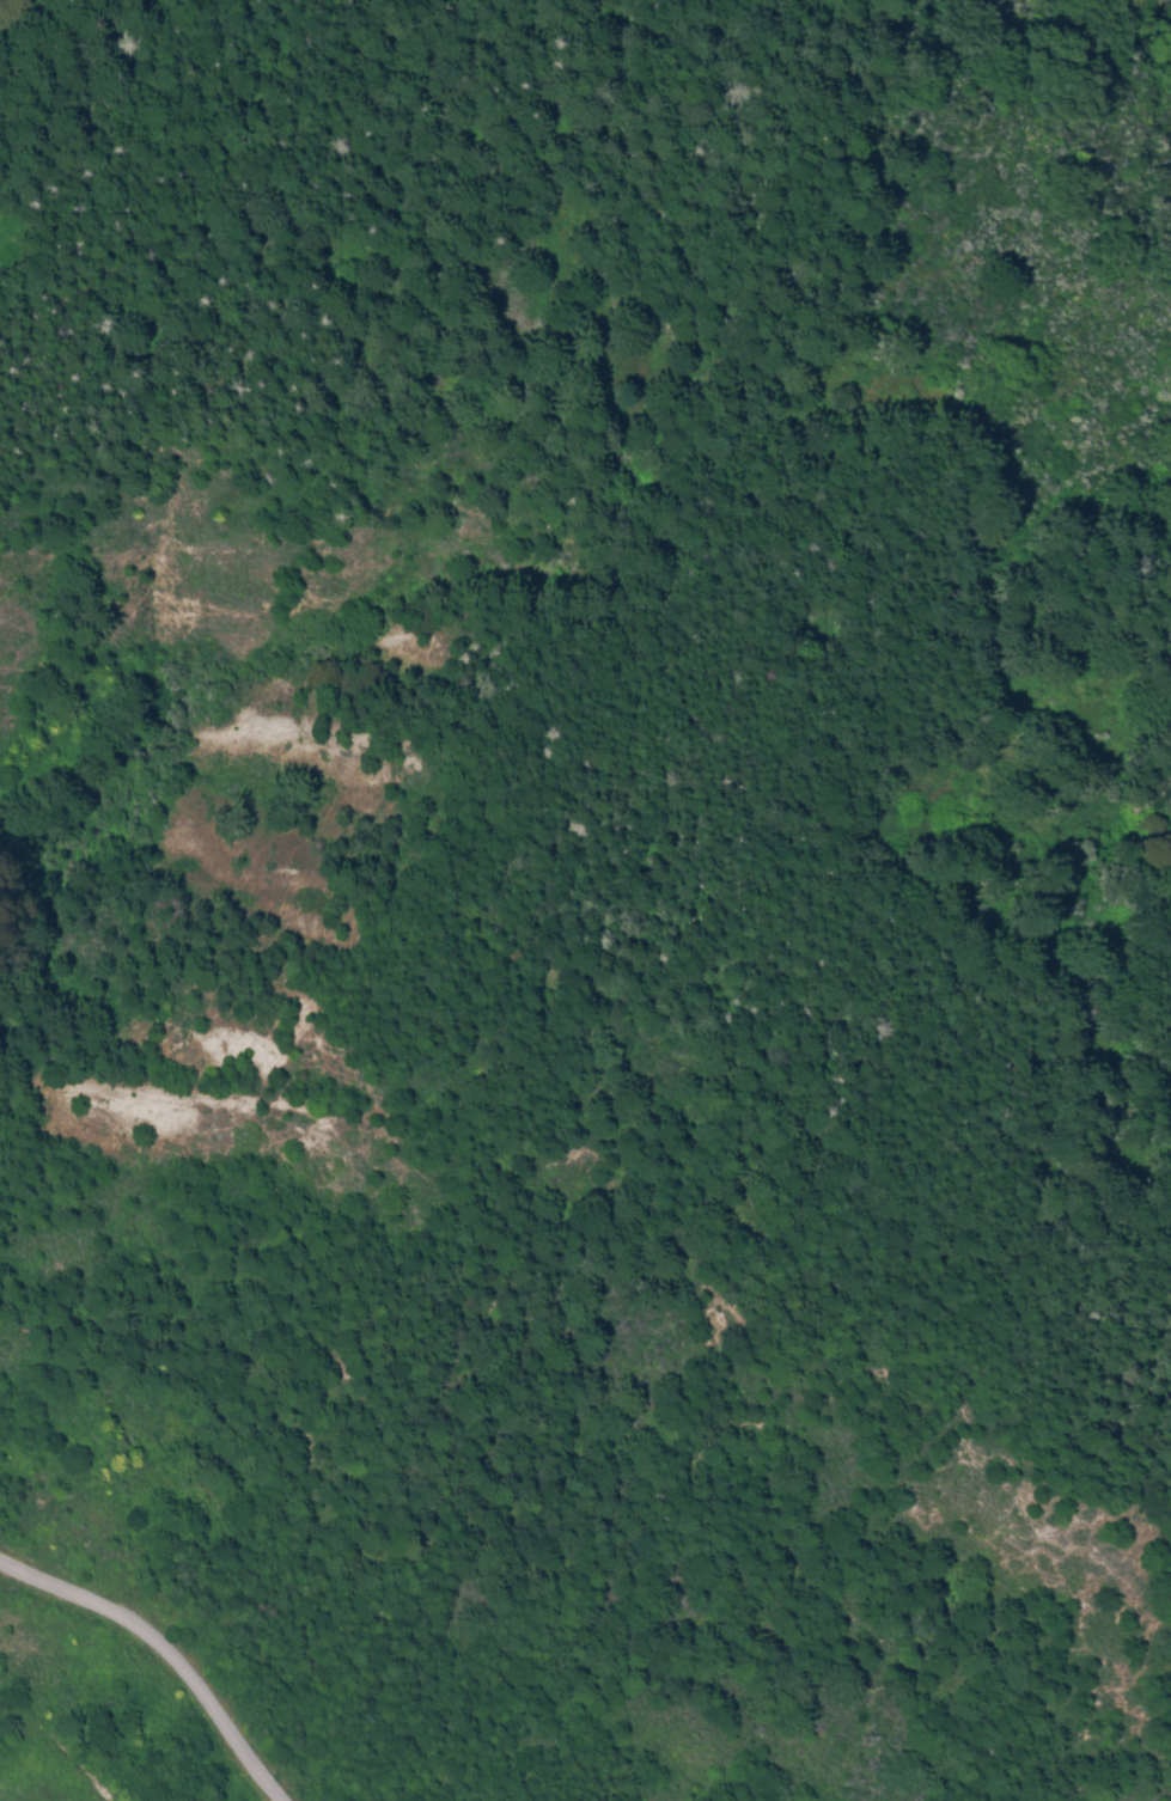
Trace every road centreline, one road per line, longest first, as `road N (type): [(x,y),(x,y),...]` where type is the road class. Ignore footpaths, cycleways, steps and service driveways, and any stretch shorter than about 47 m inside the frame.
road 1 (residential): [(0,1560),(126,1617),(182,1665),(289,1800)]

